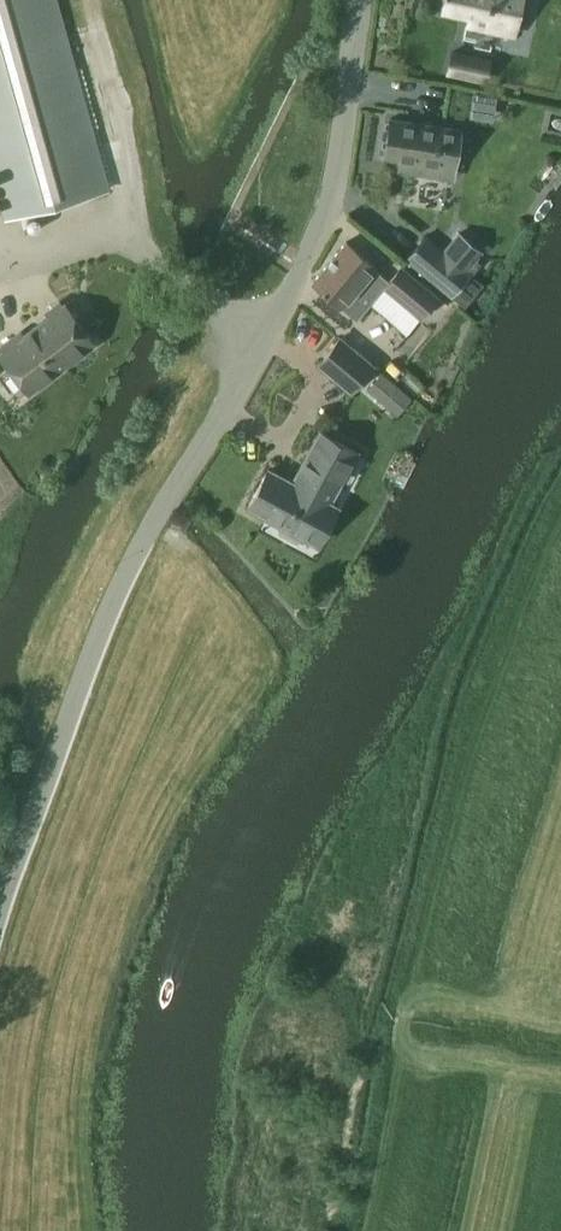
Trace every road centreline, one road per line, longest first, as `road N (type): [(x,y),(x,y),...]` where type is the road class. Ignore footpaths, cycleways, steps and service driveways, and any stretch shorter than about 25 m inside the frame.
road 1 (unclassified): [(0,902),(116,591),(266,338),(327,213),(362,0)]
road 2 (track): [(367,1230),(469,758),(560,514)]

